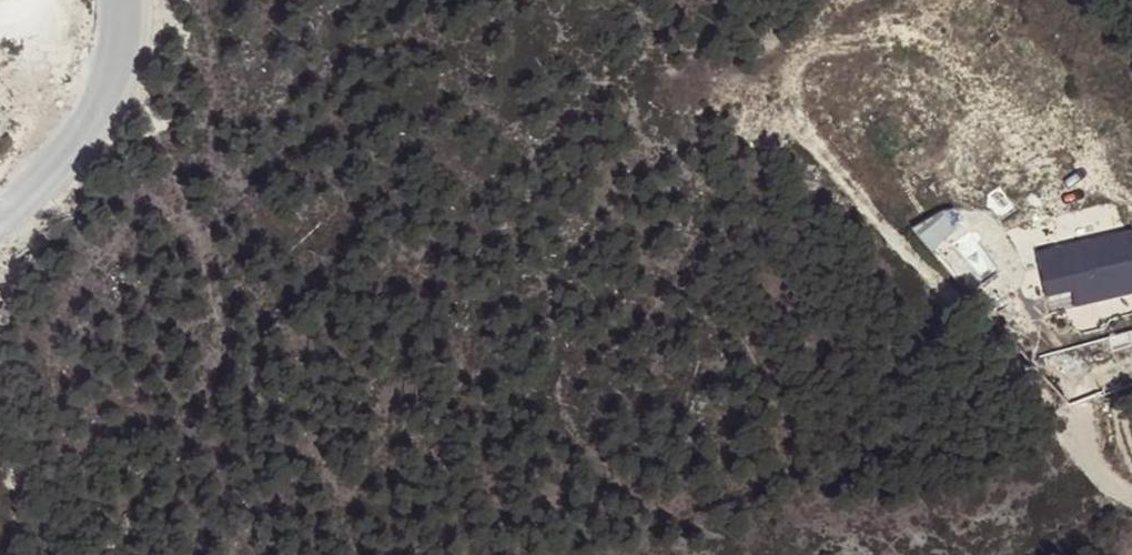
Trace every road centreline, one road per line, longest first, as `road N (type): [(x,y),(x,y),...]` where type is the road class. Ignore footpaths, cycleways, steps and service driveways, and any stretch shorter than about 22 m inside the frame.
road 1 (track): [(811,142),(1082,455),(1131,494)]
road 2 (unclassified): [(132,0),(131,62),(107,114),(0,224)]
road 3 (track): [(1131,365),(1087,383),(1082,455)]

